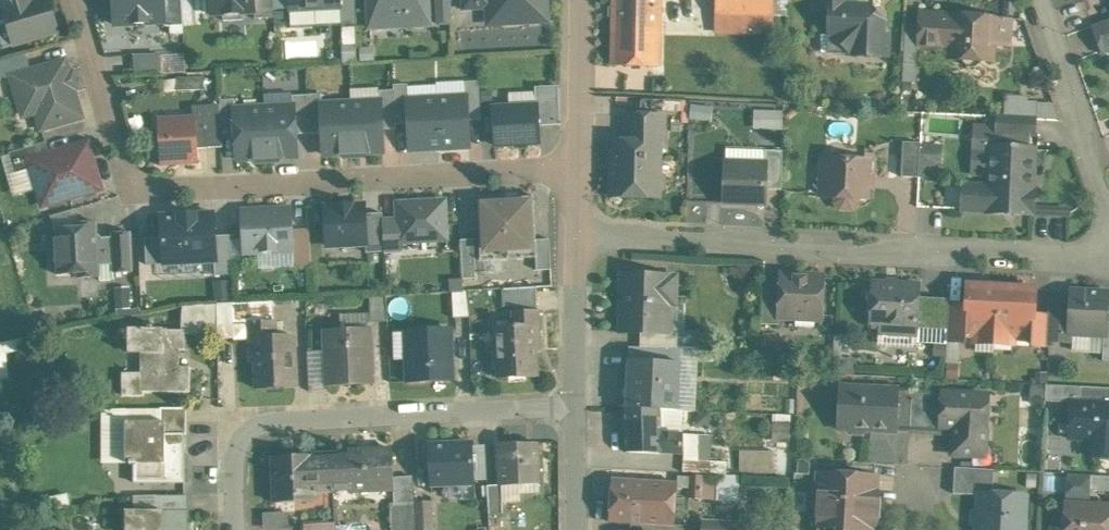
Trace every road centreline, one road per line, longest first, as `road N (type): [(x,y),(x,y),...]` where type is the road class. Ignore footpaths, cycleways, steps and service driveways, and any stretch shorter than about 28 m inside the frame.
road 1 (residential): [(578,168),(143,189),(124,173),(73,0)]
road 2 (residential): [(1108,255),(1045,261),(577,232)]
road 3 (residential): [(233,529),(233,444),(257,419),(576,405)]
road 4 (residential): [(1108,200),(1044,0)]
road 5 (residential): [(576,405),(577,232)]
road 6 (residential): [(578,168),(581,0)]
road 7 (residential): [(577,529),(576,405)]

